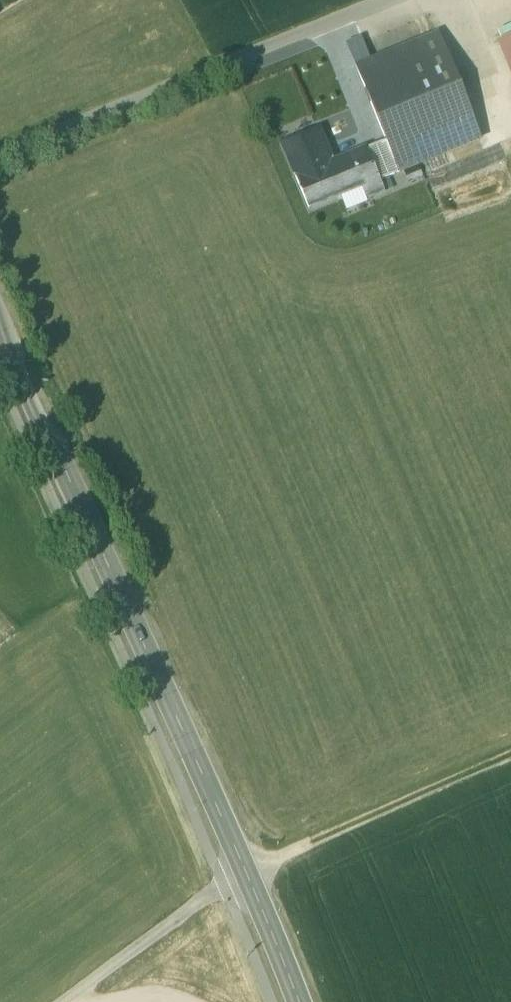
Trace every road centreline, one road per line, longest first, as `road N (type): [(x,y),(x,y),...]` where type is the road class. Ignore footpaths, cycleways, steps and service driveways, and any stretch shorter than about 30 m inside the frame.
road 1 (tertiary): [(298,1001),(83,508),(38,426),(0,322)]
road 2 (track): [(389,0),(0,156)]
road 3 (track): [(245,873),(510,757)]
road 4 (track): [(245,873),(62,1001)]

